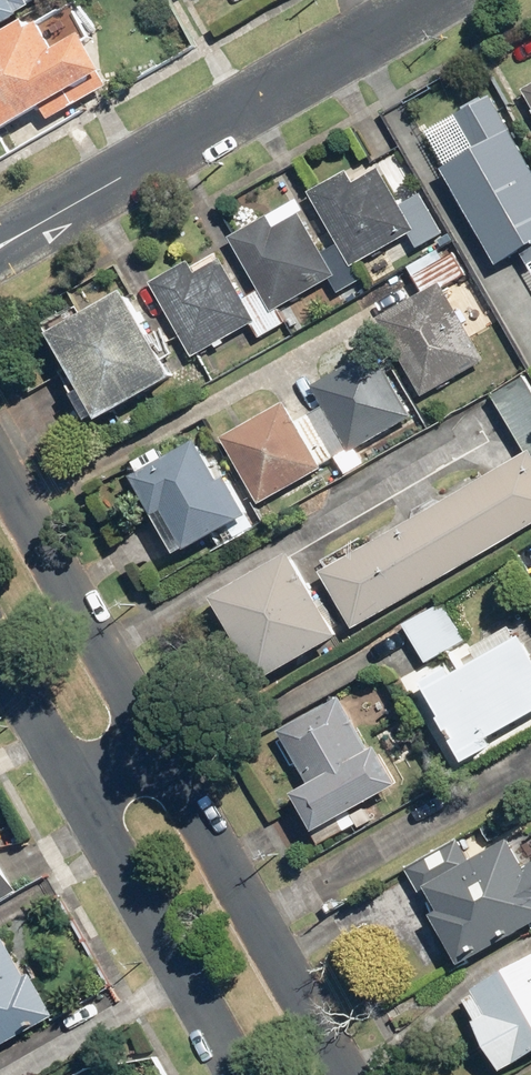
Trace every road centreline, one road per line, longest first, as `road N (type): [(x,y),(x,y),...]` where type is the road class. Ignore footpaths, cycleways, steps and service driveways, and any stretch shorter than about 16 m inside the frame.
road 1 (residential): [(427,0),(0,244)]
road 2 (unclassified): [(158,739),(346,1074)]
road 3 (unclassified): [(240,1074),(75,786)]
road 4 (unclassified): [(0,472),(158,739)]
road 5 (unclassified): [(75,786),(0,651)]

